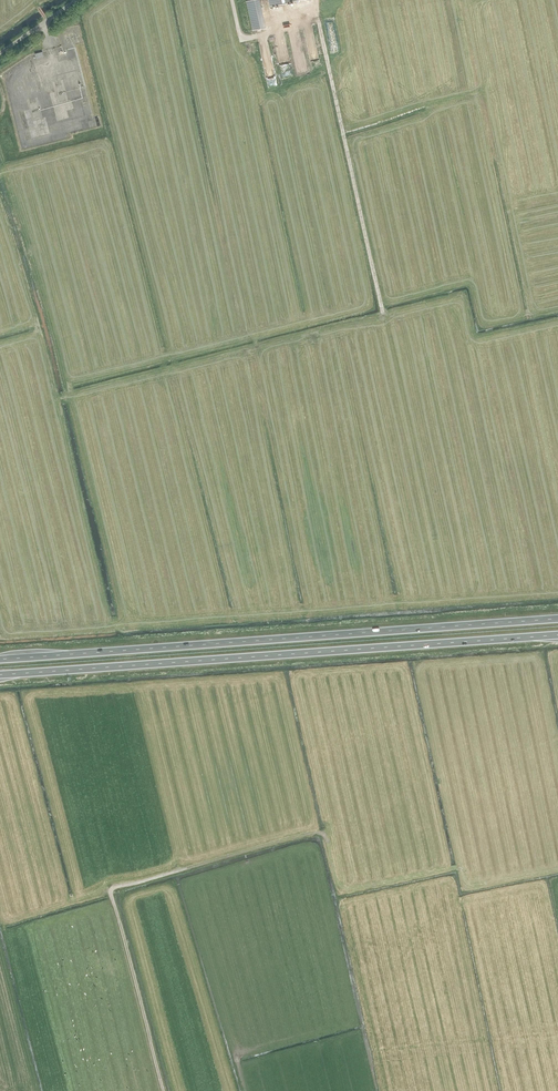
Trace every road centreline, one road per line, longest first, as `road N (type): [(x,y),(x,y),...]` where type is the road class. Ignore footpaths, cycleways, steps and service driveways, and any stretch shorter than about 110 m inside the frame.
road 1 (trunk): [(0,675),(557,635)]
road 2 (trunk): [(557,619),(0,659)]
road 3 (track): [(163,1090),(112,890),(322,834)]

